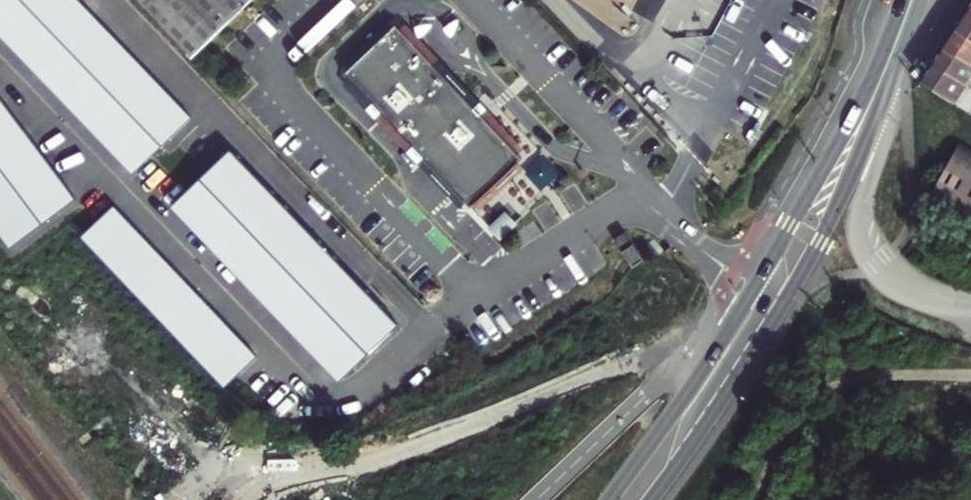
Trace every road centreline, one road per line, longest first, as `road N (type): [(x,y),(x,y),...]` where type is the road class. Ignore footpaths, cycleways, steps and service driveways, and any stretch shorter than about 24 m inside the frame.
road 1 (secondary): [(880,83),(694,385),(608,499)]
road 2 (secondary): [(649,499),(824,233),(867,142),(880,83)]

